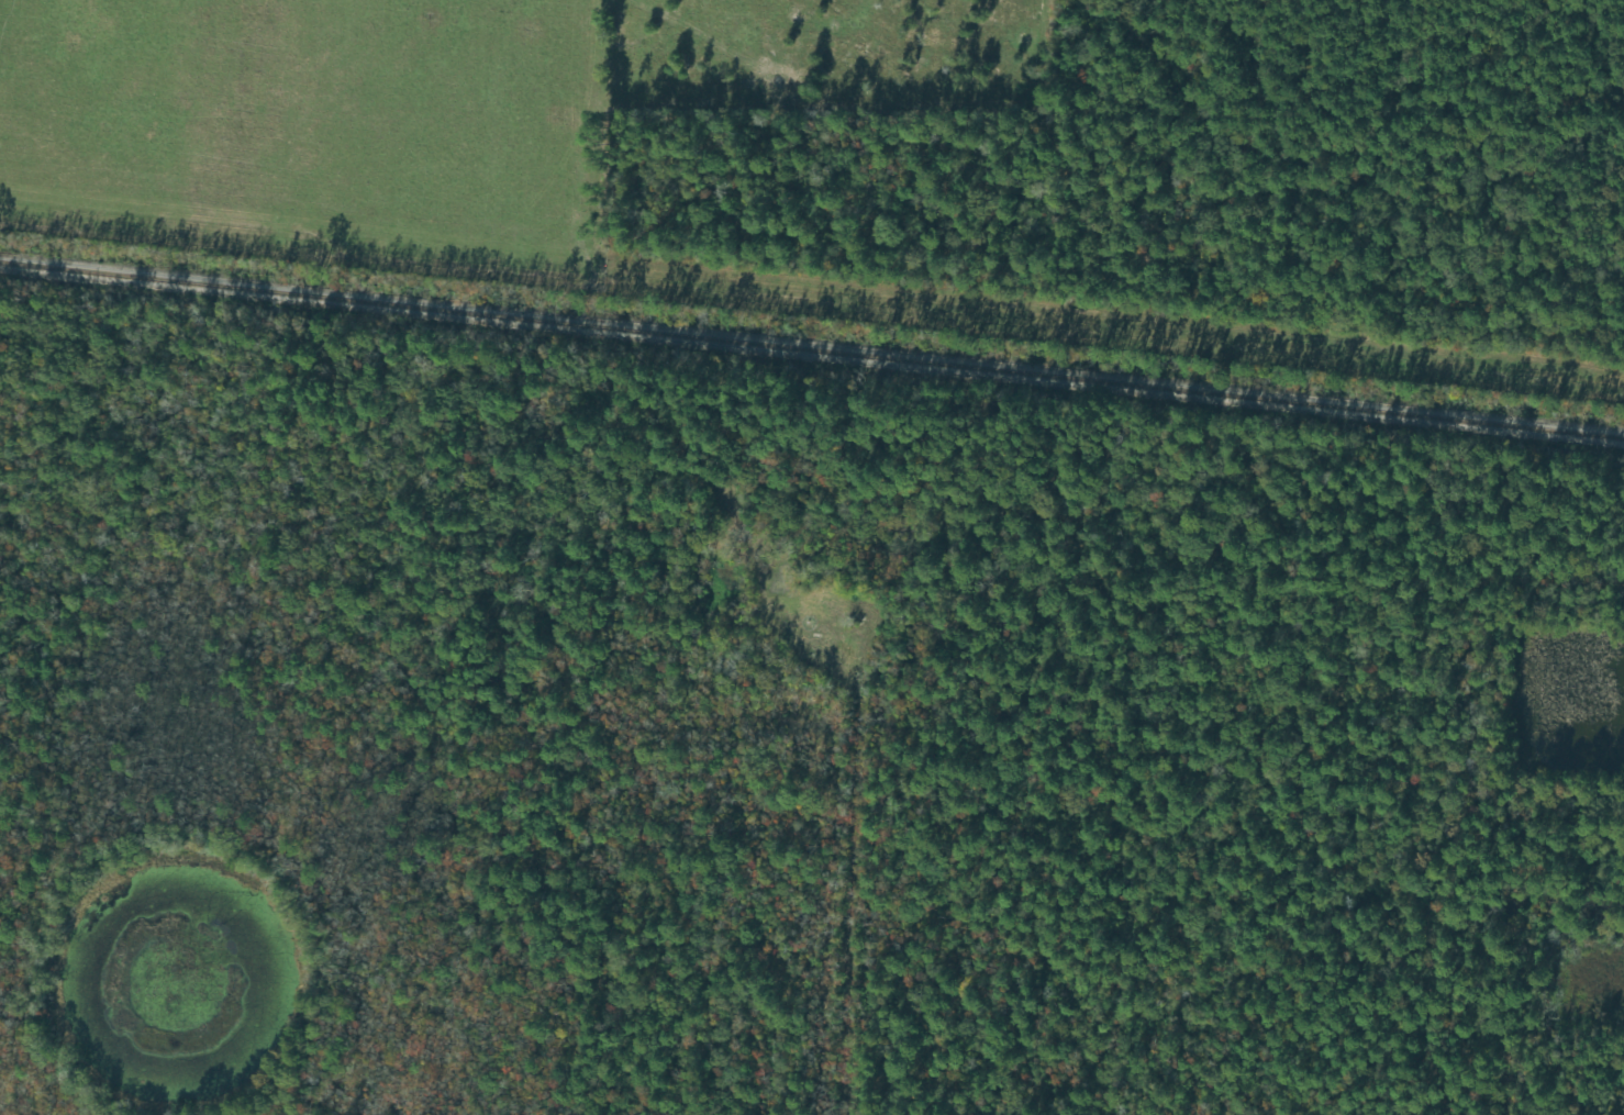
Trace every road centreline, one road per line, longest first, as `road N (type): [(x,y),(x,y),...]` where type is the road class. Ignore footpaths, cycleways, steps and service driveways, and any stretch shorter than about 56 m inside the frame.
road 1 (residential): [(817,1114),(827,710)]

